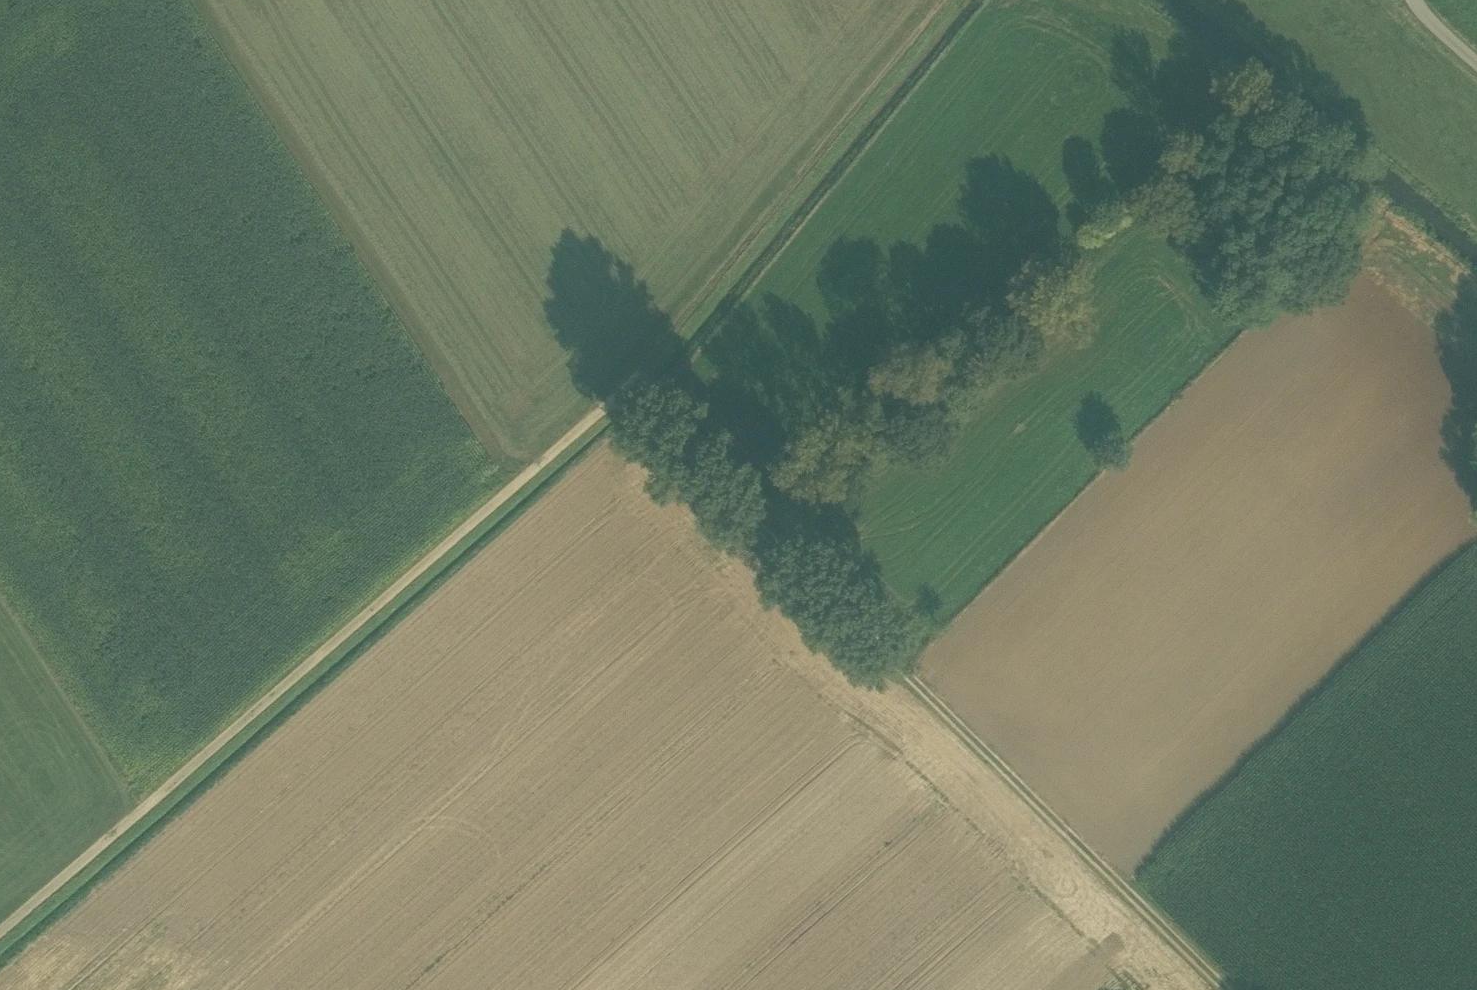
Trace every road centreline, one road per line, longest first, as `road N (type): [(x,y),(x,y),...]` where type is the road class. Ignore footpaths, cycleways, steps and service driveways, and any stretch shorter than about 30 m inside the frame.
road 1 (track): [(0,930),(624,391),(945,0)]
road 2 (track): [(624,391),(1226,989)]

